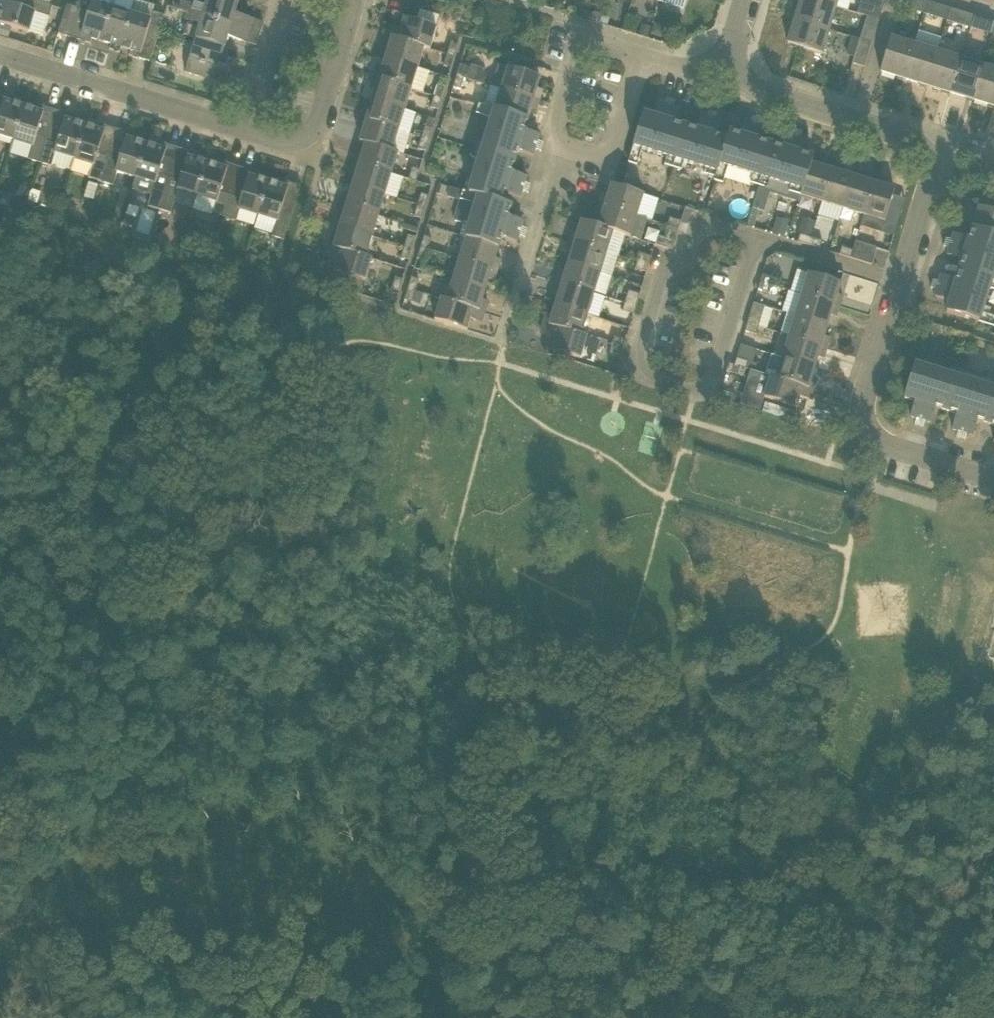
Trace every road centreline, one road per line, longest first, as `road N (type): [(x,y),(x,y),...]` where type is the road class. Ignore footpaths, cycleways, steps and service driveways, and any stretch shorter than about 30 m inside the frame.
road 1 (track): [(284,272),(288,302),(253,395),(146,601),(107,658),(0,743)]
road 2 (residential): [(0,55),(297,142),(320,117),(355,0)]
road 3 (residential): [(993,479),(881,446),(864,420),(861,398),(944,154)]
road 4 (residential): [(726,67),(749,86),(863,119),(944,154)]
road 5 (residential): [(642,56),(578,38),(549,121),(560,142),(588,151),(609,144)]

